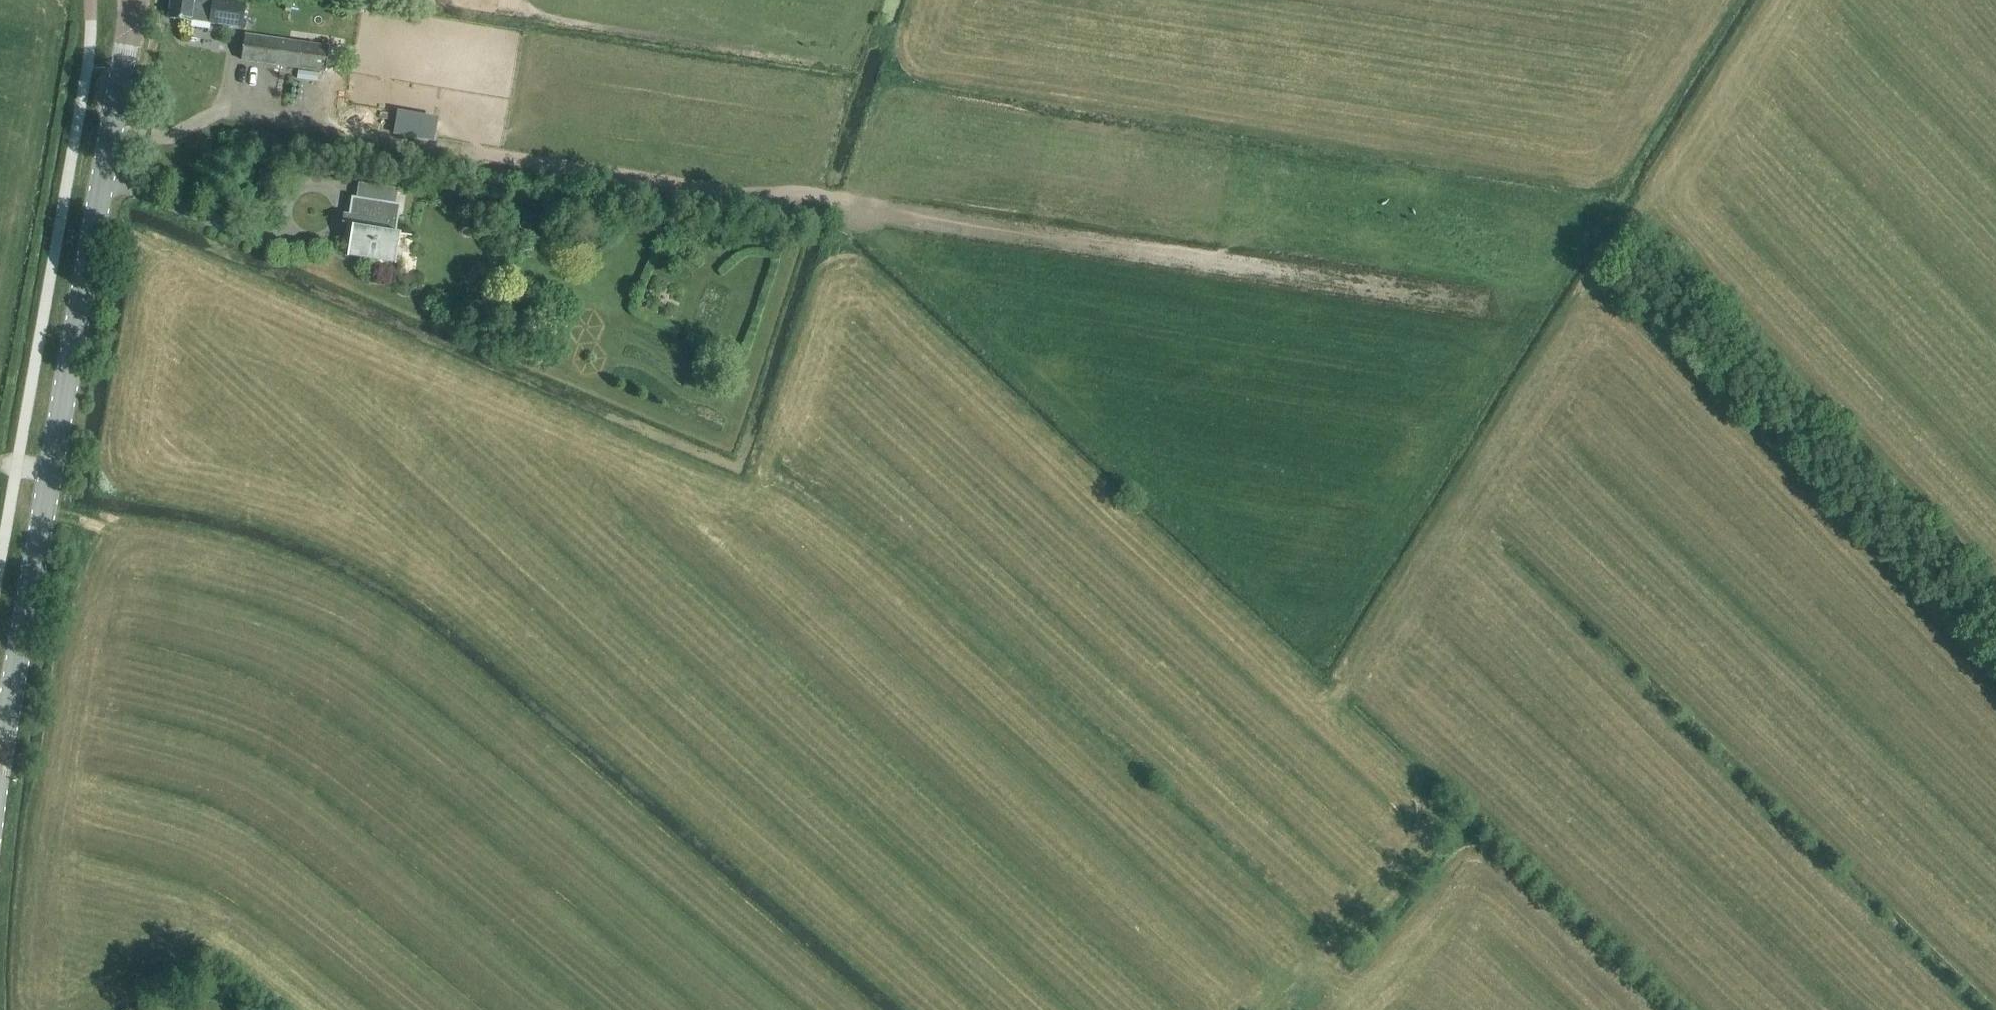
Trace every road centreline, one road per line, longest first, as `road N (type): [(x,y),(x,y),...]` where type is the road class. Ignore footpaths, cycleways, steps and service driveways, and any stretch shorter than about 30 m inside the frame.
road 1 (tertiary): [(0,823),(137,0)]

